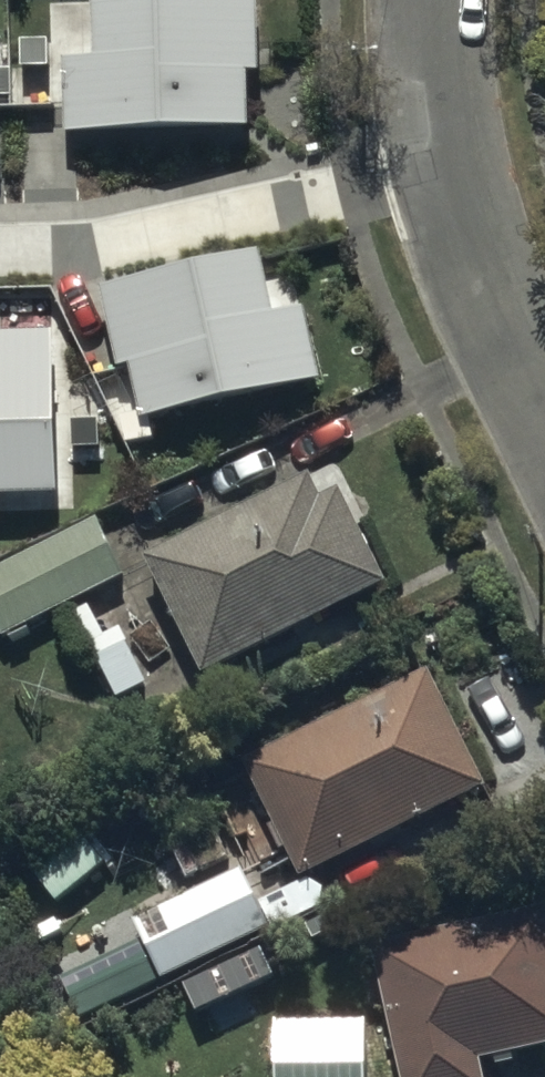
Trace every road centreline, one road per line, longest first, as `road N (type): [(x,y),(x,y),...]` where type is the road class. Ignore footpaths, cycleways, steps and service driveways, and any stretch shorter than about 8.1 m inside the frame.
road 1 (residential): [(544,414),(458,212),(428,80),(424,0)]

